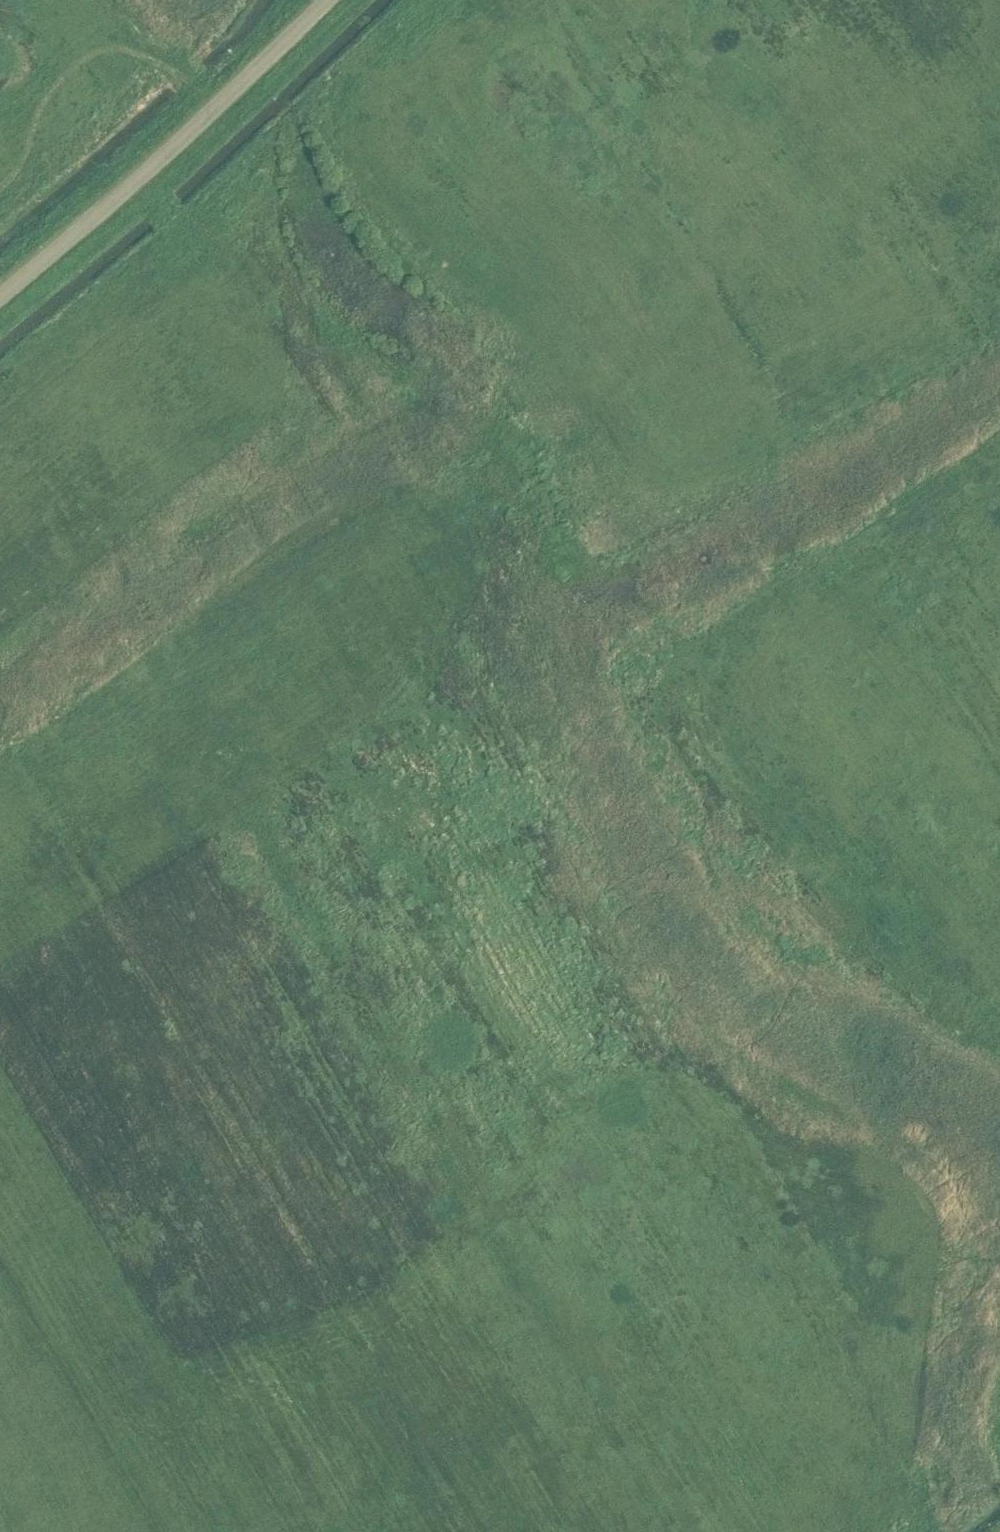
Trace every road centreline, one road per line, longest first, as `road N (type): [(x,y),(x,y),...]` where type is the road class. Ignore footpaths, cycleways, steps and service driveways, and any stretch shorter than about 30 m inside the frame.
road 1 (tertiary): [(0,289),(330,0)]

